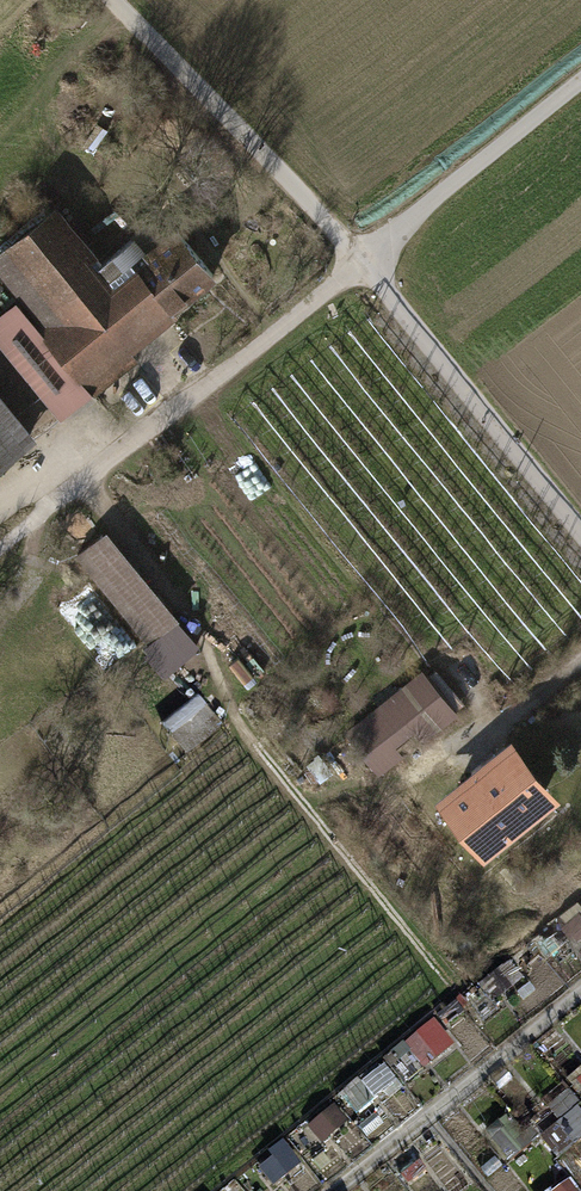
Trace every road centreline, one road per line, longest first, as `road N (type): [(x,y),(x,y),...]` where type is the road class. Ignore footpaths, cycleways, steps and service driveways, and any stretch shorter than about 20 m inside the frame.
road 1 (track): [(580,94),(0,549)]
road 2 (track): [(105,0),(367,268)]
road 3 (unclassified): [(367,268),(580,533)]
road 4 (track): [(580,660),(466,752)]

